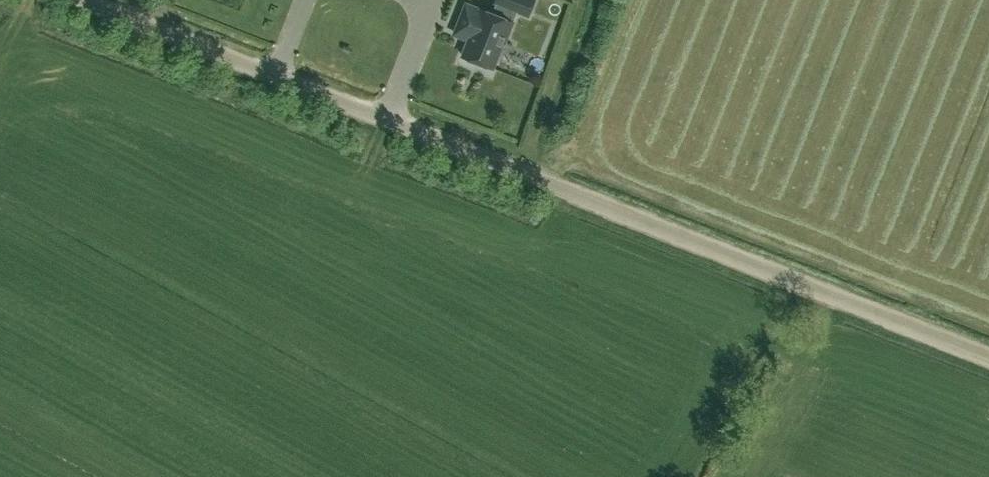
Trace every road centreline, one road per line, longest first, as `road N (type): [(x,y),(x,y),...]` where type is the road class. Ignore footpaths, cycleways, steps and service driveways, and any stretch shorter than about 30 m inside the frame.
road 1 (unclassified): [(988,360),(391,134),(75,0)]

